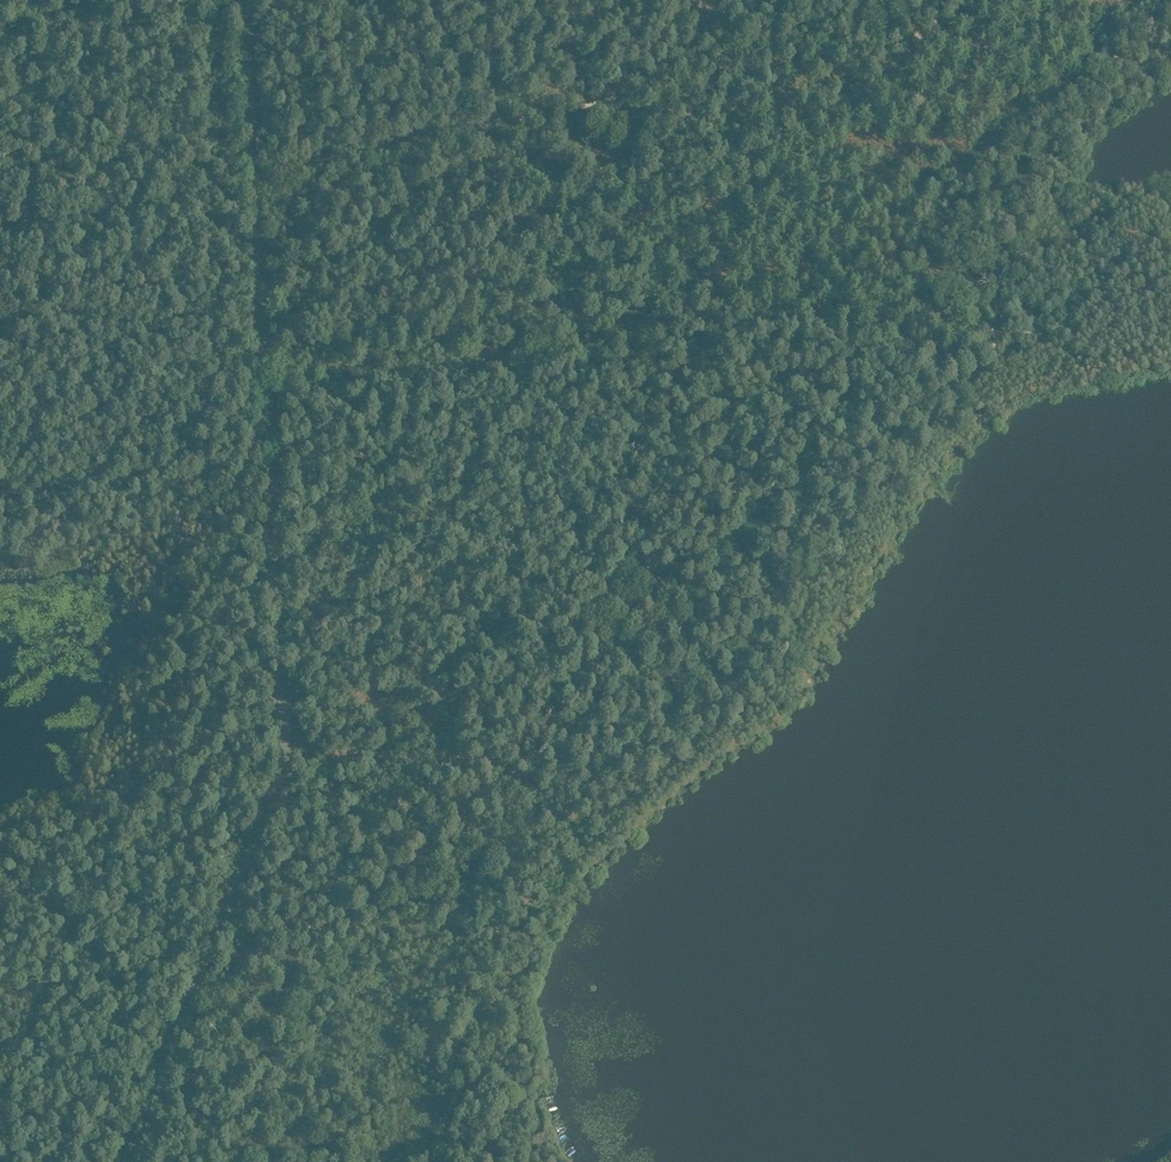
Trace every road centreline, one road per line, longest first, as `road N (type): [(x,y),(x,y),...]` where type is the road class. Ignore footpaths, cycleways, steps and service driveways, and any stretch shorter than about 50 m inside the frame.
road 1 (unclassified): [(117,1161),(265,809),(285,736),(241,0)]
road 2 (track): [(668,759),(640,797),(568,823),(521,867),(450,1040),(484,1161)]

